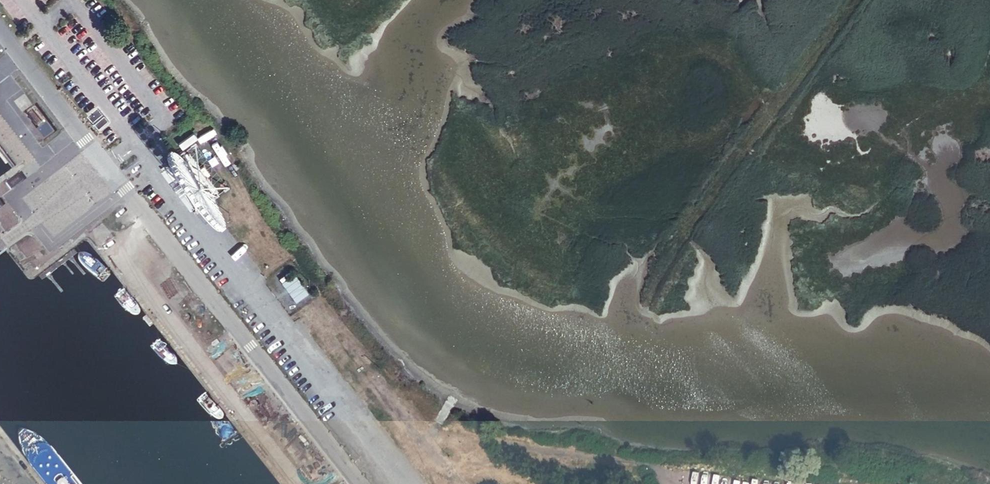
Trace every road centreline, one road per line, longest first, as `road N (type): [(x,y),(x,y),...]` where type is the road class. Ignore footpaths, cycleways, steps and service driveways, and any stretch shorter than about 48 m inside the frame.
road 1 (unclassified): [(107,163),(359,483)]
road 2 (unclassified): [(0,28),(107,163)]
road 3 (unclassified): [(107,163),(0,248)]

